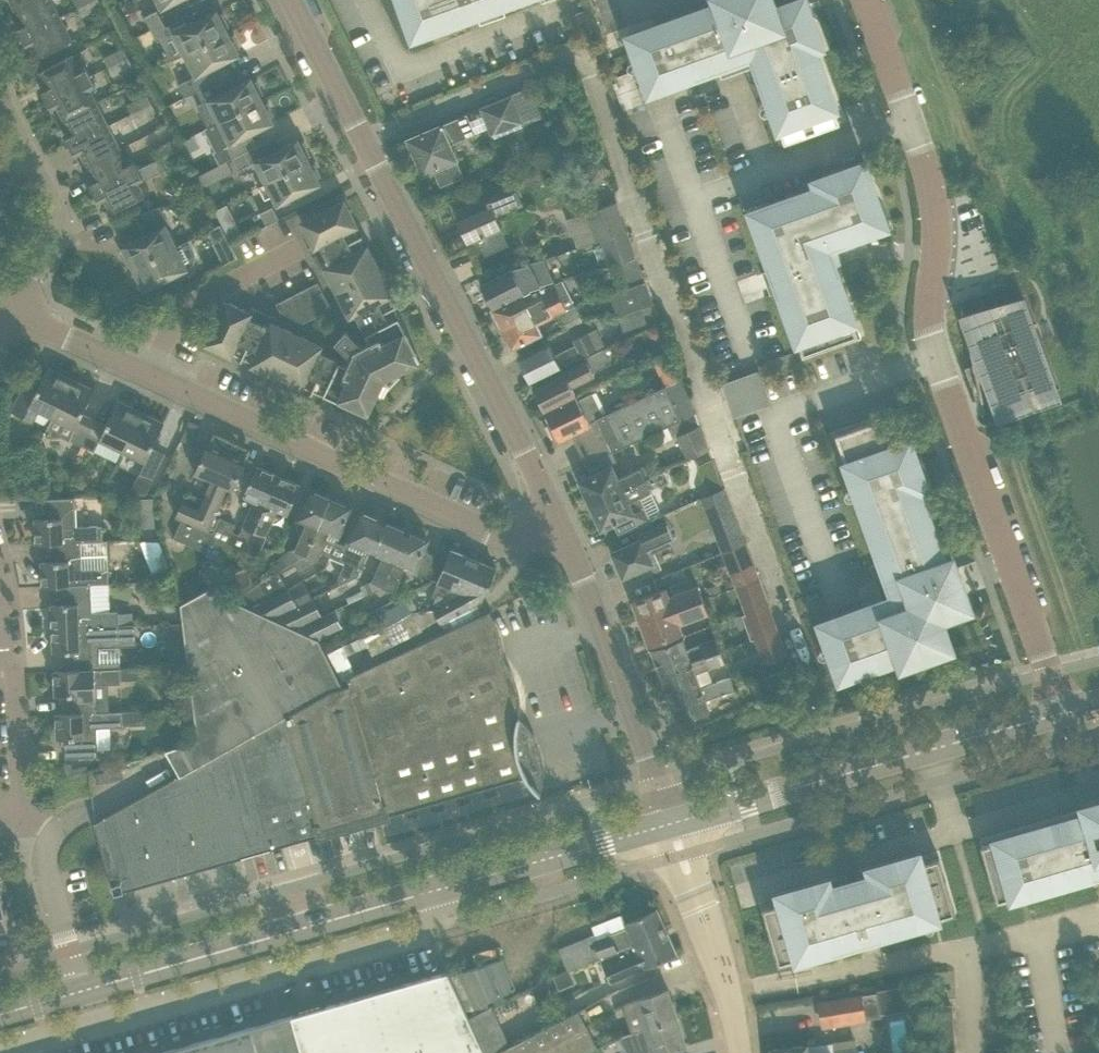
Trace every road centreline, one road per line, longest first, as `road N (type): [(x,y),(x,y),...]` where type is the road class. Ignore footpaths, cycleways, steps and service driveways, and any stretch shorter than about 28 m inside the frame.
road 1 (residential): [(1052,672),(935,361),(927,323),(935,230),(927,184),(863,0)]
road 2 (residential): [(566,549),(526,452),(291,0)]
road 3 (unclassified): [(0,1047),(431,927),(444,888)]
road 4 (residential): [(566,549),(491,530),(149,375)]
road 5 (secondary): [(672,824),(1066,713)]
road 6 (secondary): [(77,993),(444,888)]
road 7 (residential): [(658,783),(566,549)]
road 8 (residential): [(51,838),(18,799),(0,600)]
road 9 (secondary): [(444,888),(672,824)]
road 10 (residential): [(18,313),(57,214),(0,101)]
road 11 (residential): [(149,375),(182,303),(298,247)]
road 12 (unclassified): [(77,993),(43,863),(51,838)]
road 13 (residential): [(739,1052),(730,995),(698,908)]
road 14 (residential): [(149,375),(18,313)]

